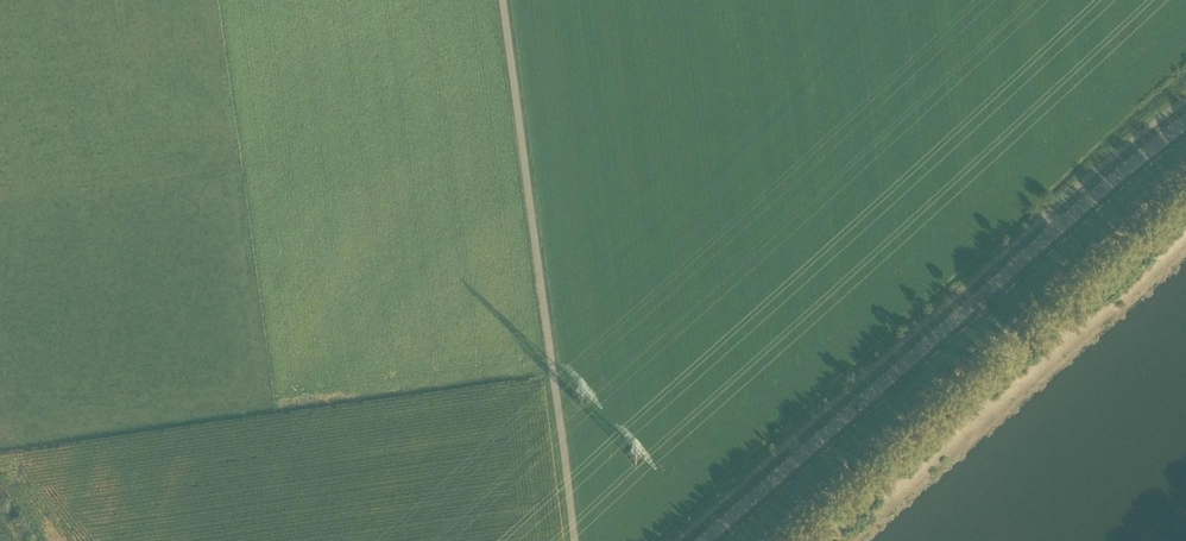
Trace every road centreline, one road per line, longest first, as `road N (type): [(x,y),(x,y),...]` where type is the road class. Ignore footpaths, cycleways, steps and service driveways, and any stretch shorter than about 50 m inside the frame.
road 1 (tertiary): [(704,540),(1185,124)]
road 2 (unclassified): [(575,540),(504,0)]

